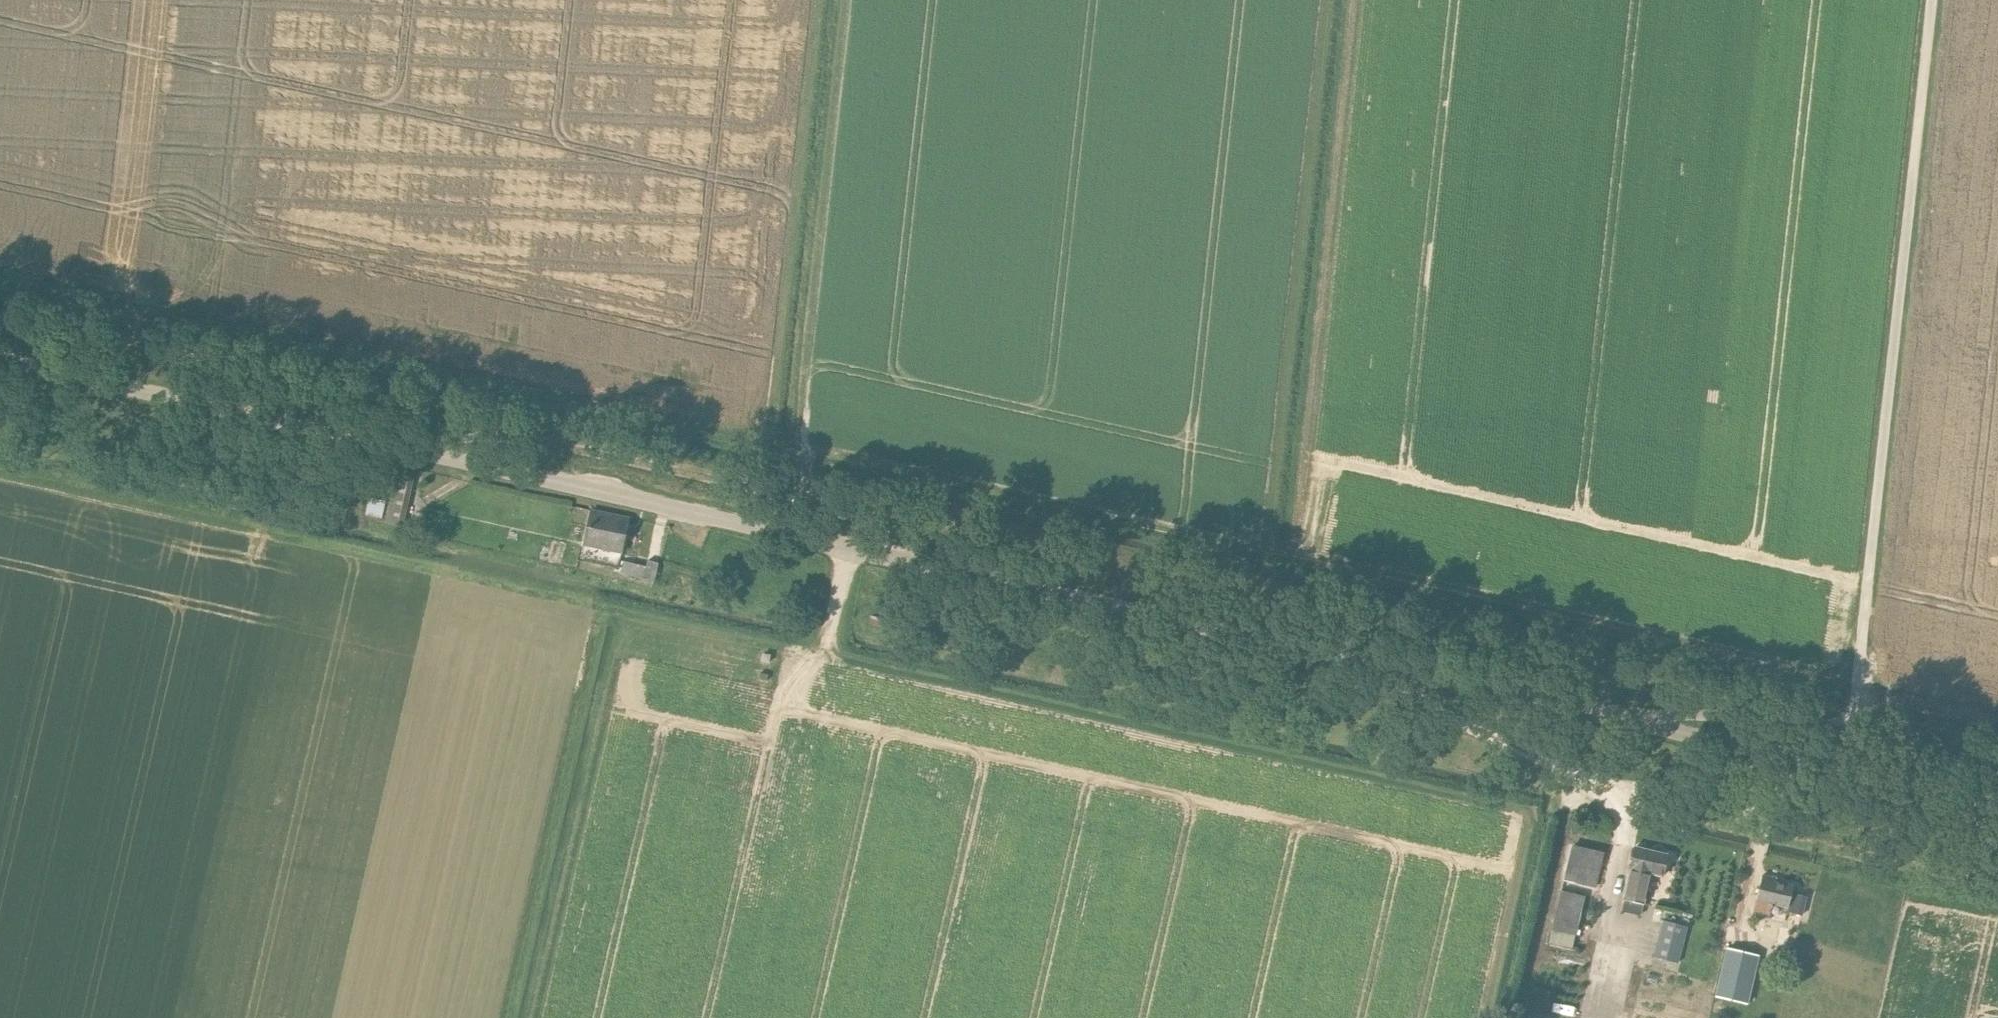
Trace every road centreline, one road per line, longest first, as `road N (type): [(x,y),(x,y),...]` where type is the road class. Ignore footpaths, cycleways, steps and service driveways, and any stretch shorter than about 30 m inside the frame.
road 1 (unclassified): [(1997,803),(0,361)]
road 2 (track): [(0,284),(1855,693)]
road 3 (track): [(597,613),(1525,813),(1478,1017)]
road 4 (track): [(1851,733),(1932,0)]
road 5 (track): [(403,449),(515,438),(812,501),(883,524),(937,568)]
road 6 (track): [(83,379),(127,413),(257,476),(265,532)]
road 7 (track): [(1517,1017),(1573,772)]
road 8 (track): [(1618,719),(1725,715),(1851,733)]
road 9 (track): [(0,349),(72,344),(138,355),(152,299)]
road 10 (track): [(1997,777),(1851,733)]
road 11 (track): [(1650,785),(1766,818)]

